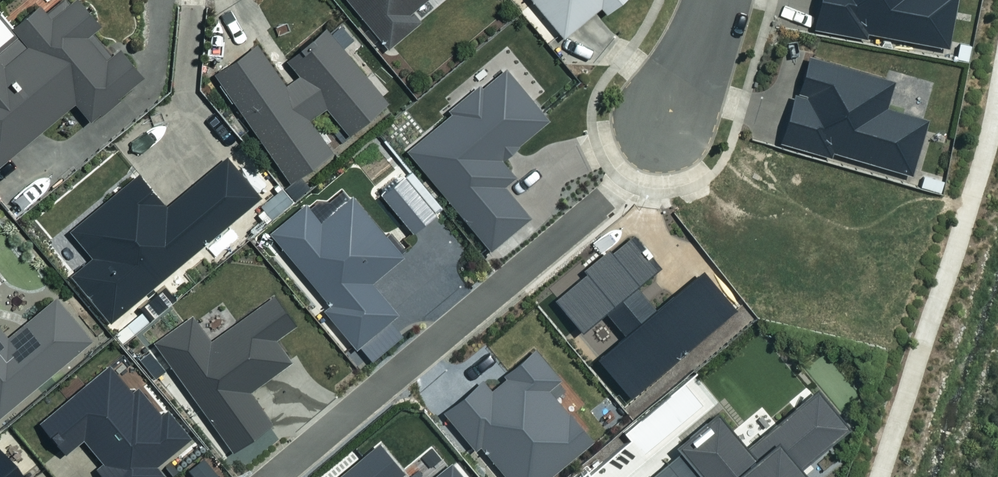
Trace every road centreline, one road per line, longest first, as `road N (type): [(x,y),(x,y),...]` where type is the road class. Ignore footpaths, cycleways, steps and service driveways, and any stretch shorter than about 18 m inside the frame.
road 1 (residential): [(714,0),(664,126),(625,185),(277,476)]

